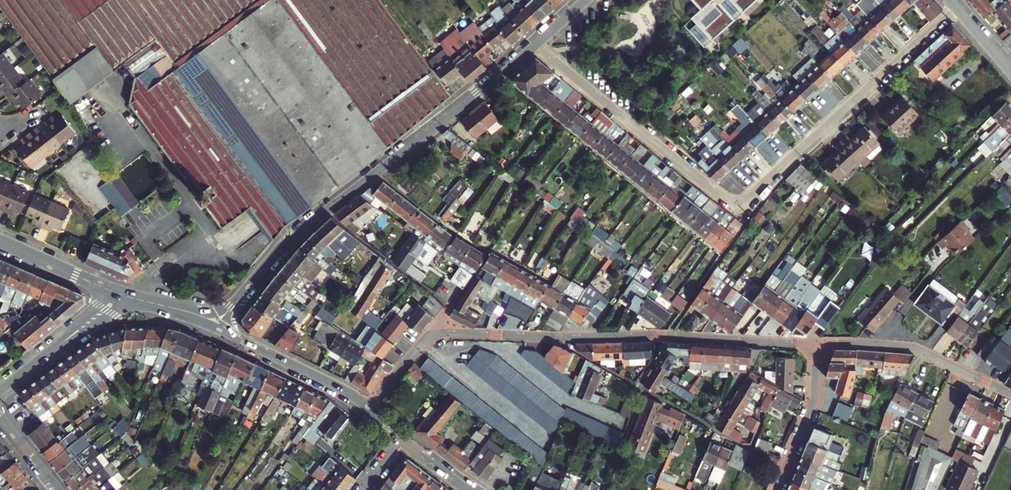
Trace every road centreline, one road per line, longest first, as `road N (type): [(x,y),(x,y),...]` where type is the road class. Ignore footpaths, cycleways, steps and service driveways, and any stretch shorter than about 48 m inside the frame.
road 1 (residential): [(535,46),(741,212),(956,7)]
road 2 (residential): [(369,408),(434,334),(817,344)]
road 3 (tertiary): [(535,46),(314,221),(216,324)]
road 4 (residential): [(1010,394),(913,348),(817,344)]
road 5 (tertiary): [(216,324),(369,408)]
road 6 (tertiary): [(120,294),(0,394)]
road 7 (residential): [(817,344),(813,404),(777,489)]
road 8 (tertiary): [(0,242),(120,294)]

